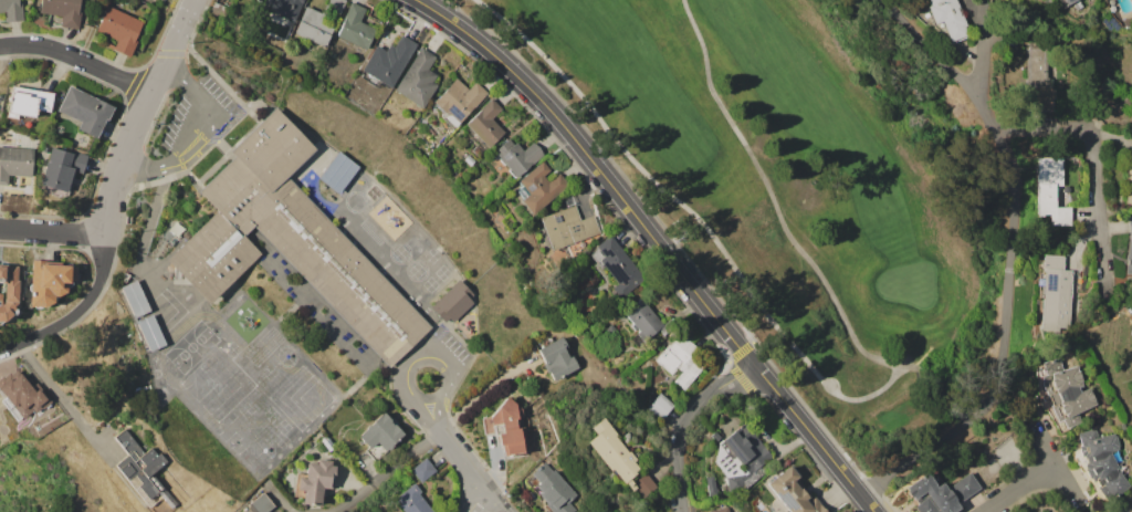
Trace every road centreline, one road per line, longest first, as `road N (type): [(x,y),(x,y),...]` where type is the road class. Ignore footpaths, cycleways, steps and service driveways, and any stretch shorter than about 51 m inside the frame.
road 1 (tertiary): [(873,511),(554,115),(497,60),(415,0)]
road 2 (residential): [(859,495),(990,406),(999,385),(1017,202),(1014,174),(973,88),(889,0)]
road 3 (residential): [(107,236),(120,163),(192,0)]
road 4 (residential): [(996,132),(1088,129),(1105,281)]
road 5 (residential): [(681,511),(675,436),(711,394),(752,364)]
road 6 (residential): [(0,45),(49,49),(149,91)]

